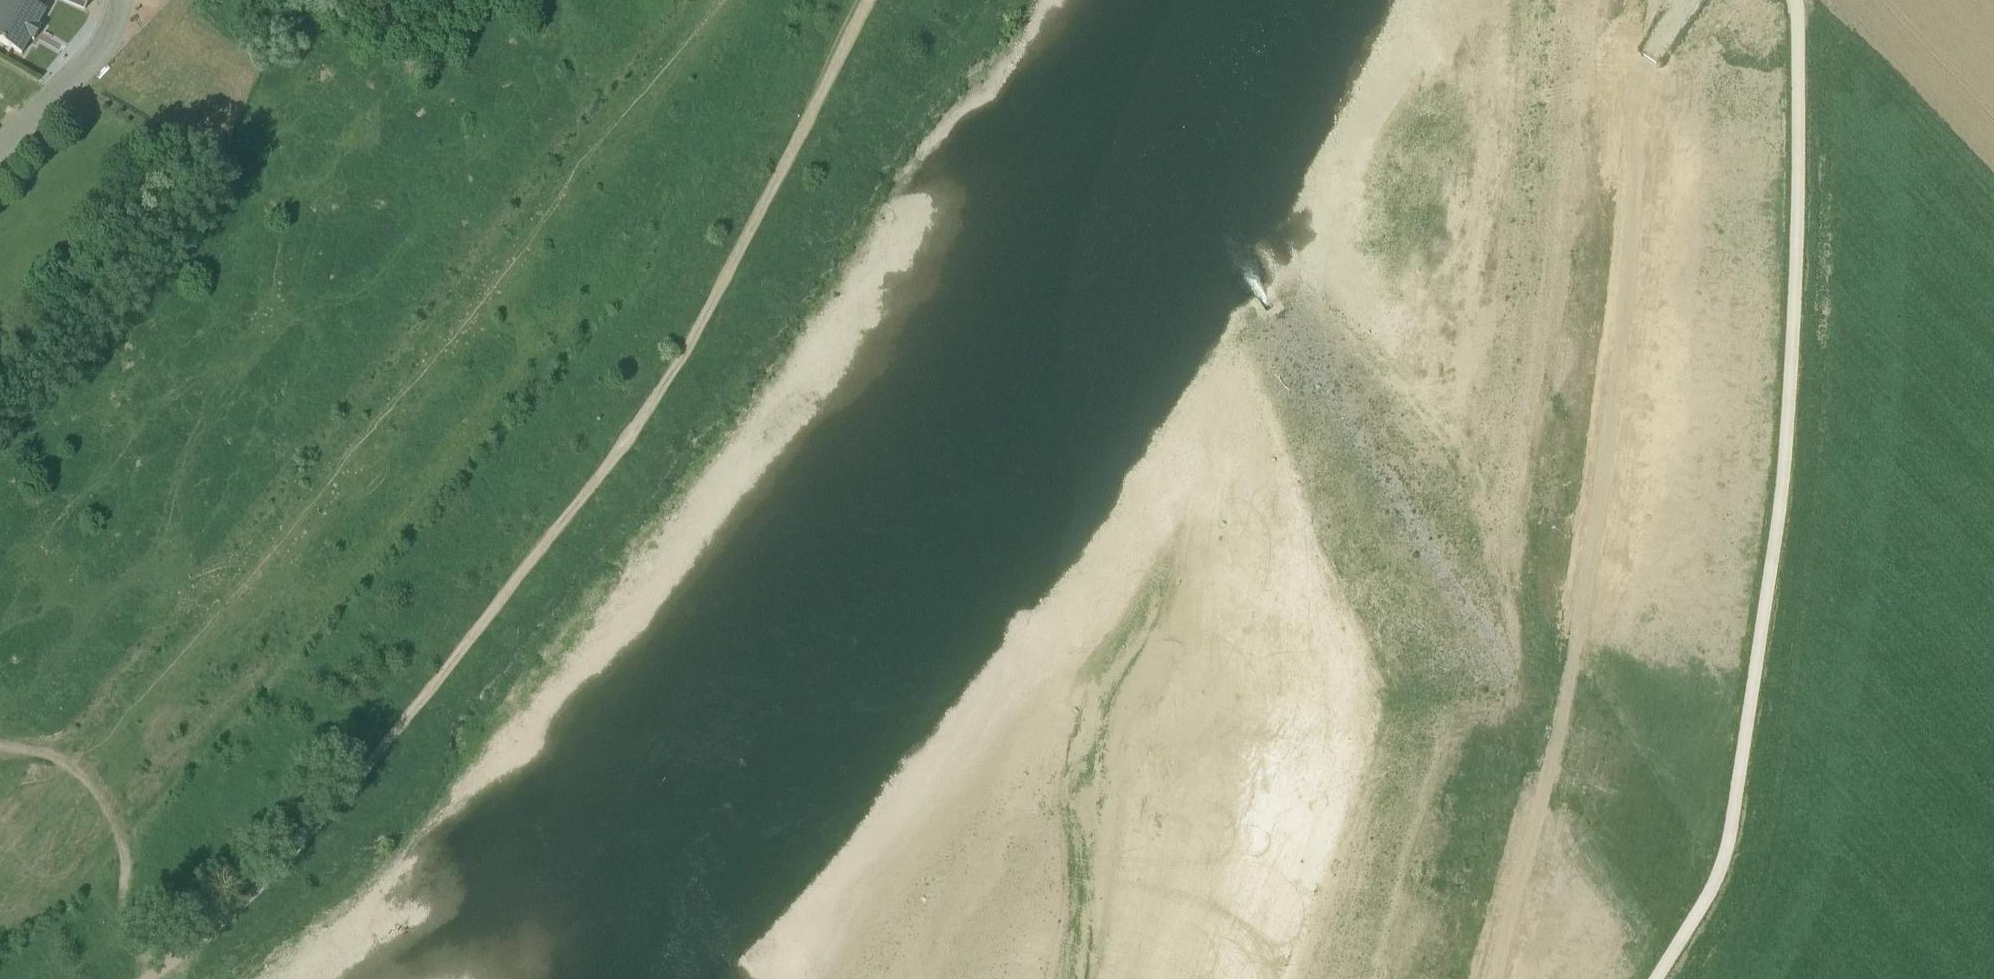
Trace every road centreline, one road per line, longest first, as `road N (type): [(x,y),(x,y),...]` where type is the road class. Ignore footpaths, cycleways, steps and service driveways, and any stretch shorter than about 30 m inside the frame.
road 1 (track): [(871,0),(692,338),(613,455),(474,642),(329,813),(255,895),(147,978)]
road 2 (track): [(0,751),(61,760),(95,787),(124,837),(118,921),(155,973)]
road 3 (residential): [(0,149),(100,45),(114,0)]

